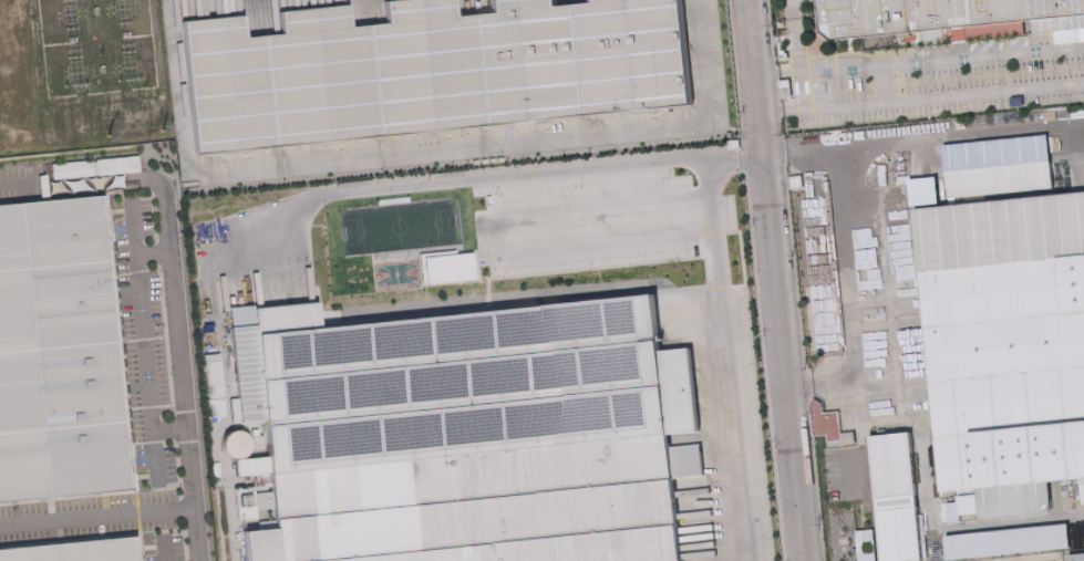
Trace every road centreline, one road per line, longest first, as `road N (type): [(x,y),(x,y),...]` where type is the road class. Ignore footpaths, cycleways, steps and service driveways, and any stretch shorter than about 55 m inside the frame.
road 1 (residential): [(808,560),(750,0)]

